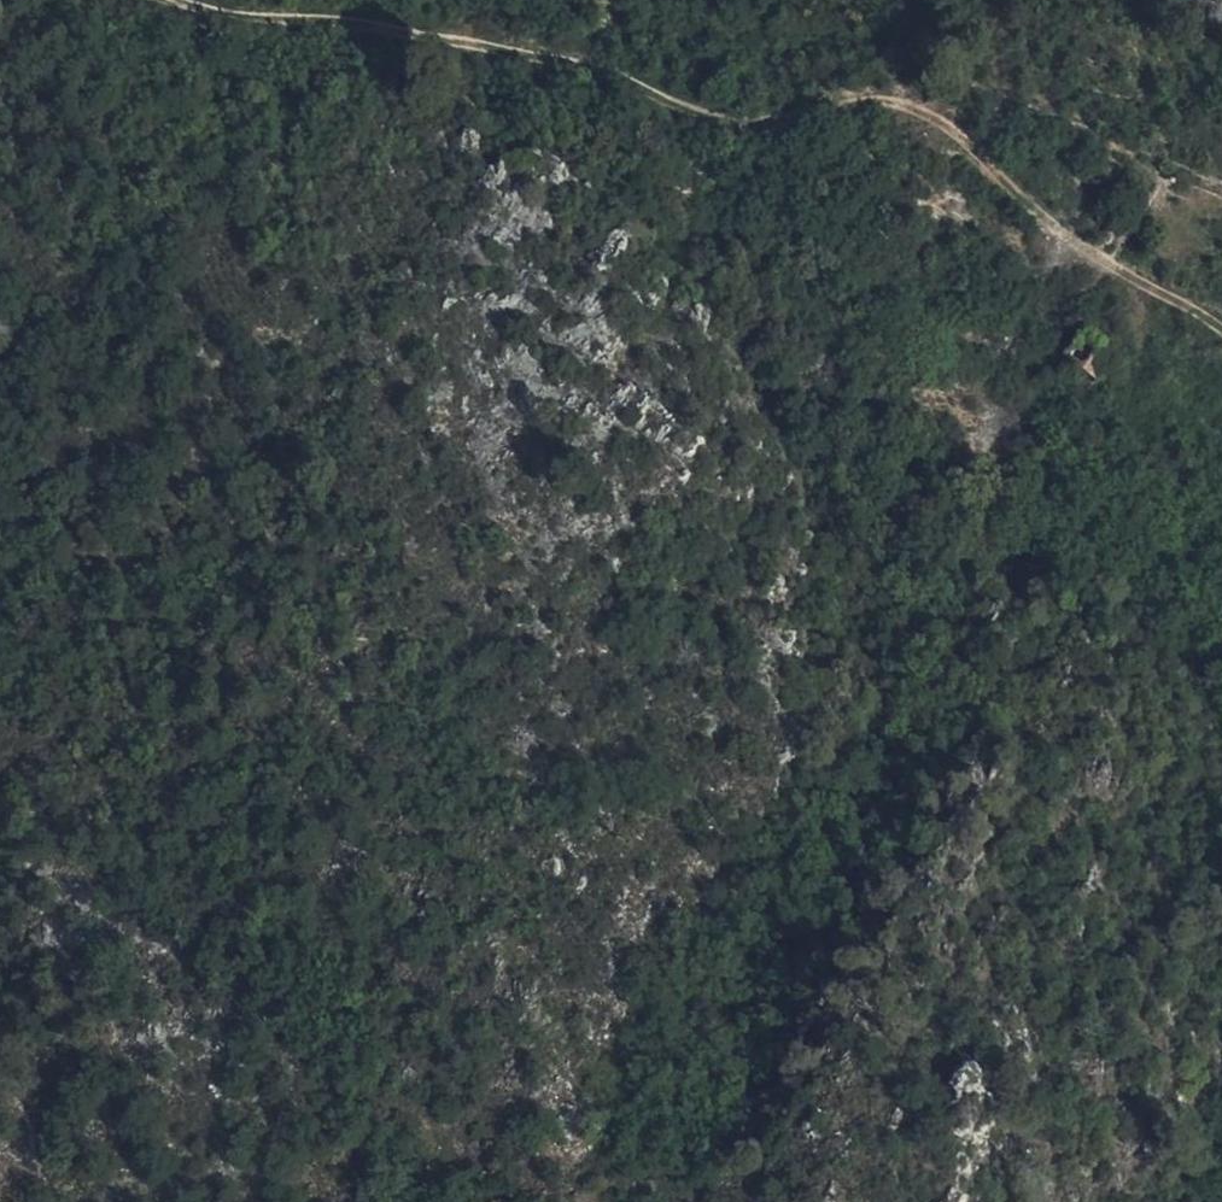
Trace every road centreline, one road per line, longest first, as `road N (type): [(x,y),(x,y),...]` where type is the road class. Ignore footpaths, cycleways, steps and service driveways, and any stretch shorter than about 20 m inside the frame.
road 1 (track): [(356,0),(611,54),(743,94),(912,92),(1221,327)]

